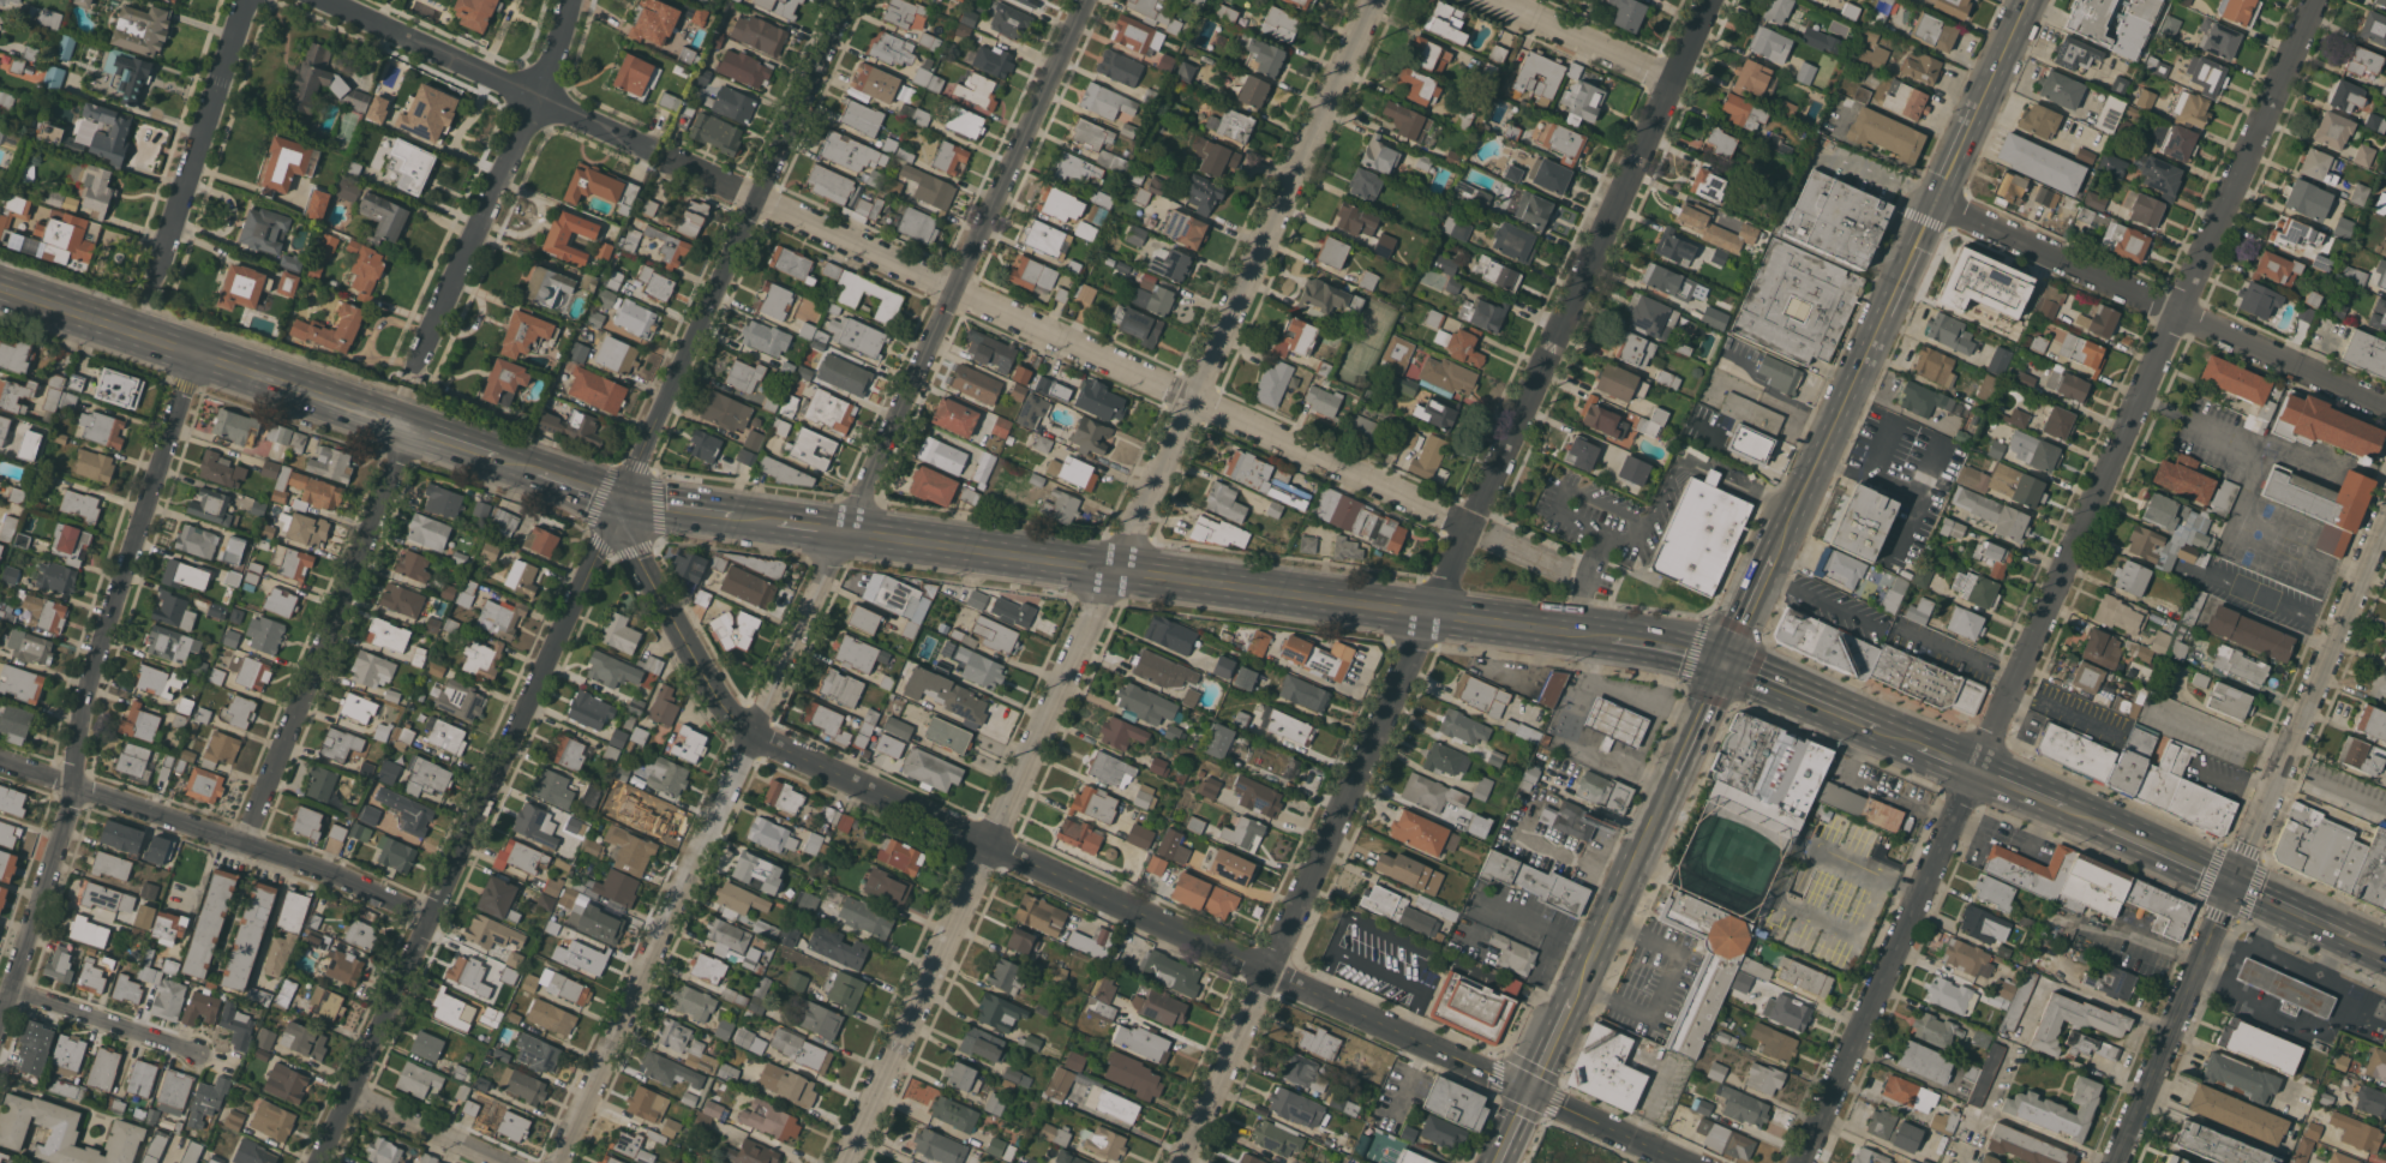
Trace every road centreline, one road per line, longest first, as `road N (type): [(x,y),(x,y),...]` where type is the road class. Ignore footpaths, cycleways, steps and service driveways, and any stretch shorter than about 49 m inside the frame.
road 1 (tertiary): [(1687,1162),(742,725),(624,503)]
road 2 (residential): [(1374,0),(843,1162)]
road 3 (residential): [(845,0),(624,503),(316,1162)]
road 4 (residential): [(1708,0),(1182,1162)]
road 5 (residential): [(1083,0),(742,725),(558,1162)]
road 6 (residential): [(2316,0),(1798,1162)]
road 7 (residential): [(1566,571),(678,161)]
road 8 (primary): [(1613,636),(837,530)]
road 9 (tertiary): [(2385,510),(2114,1162)]
road 10 (residential): [(198,356),(83,711),(73,808),(0,1031)]
road 11 (primary): [(2030,0),(1797,518)]
road 12 (residential): [(2385,409),(1938,200)]
road 13 (residential): [(428,912),(0,760)]
road 14 (residential): [(402,427),(384,500),(245,843)]
road 15 (primary): [(402,427),(0,289)]
road 16 (residential): [(570,0),(553,59),(419,361)]
road 17 (residential): [(645,145),(326,0)]
road 18 (residential): [(248,0),(158,270)]
road 19 (primary): [(1671,793),(1579,995)]
road 20 (residential): [(1671,80),(1499,0)]
road 21 (residential): [(192,1051),(13,990)]
road 22 (residential): [(500,1162),(348,1096)]
road 23 (primary): [(1876,732),(1729,665)]
road 24 (primary): [(2230,887),(2103,831)]
road 25 (primary): [(2351,941),(2230,887)]
road 26 (primary): [(1780,554),(1729,665)]

